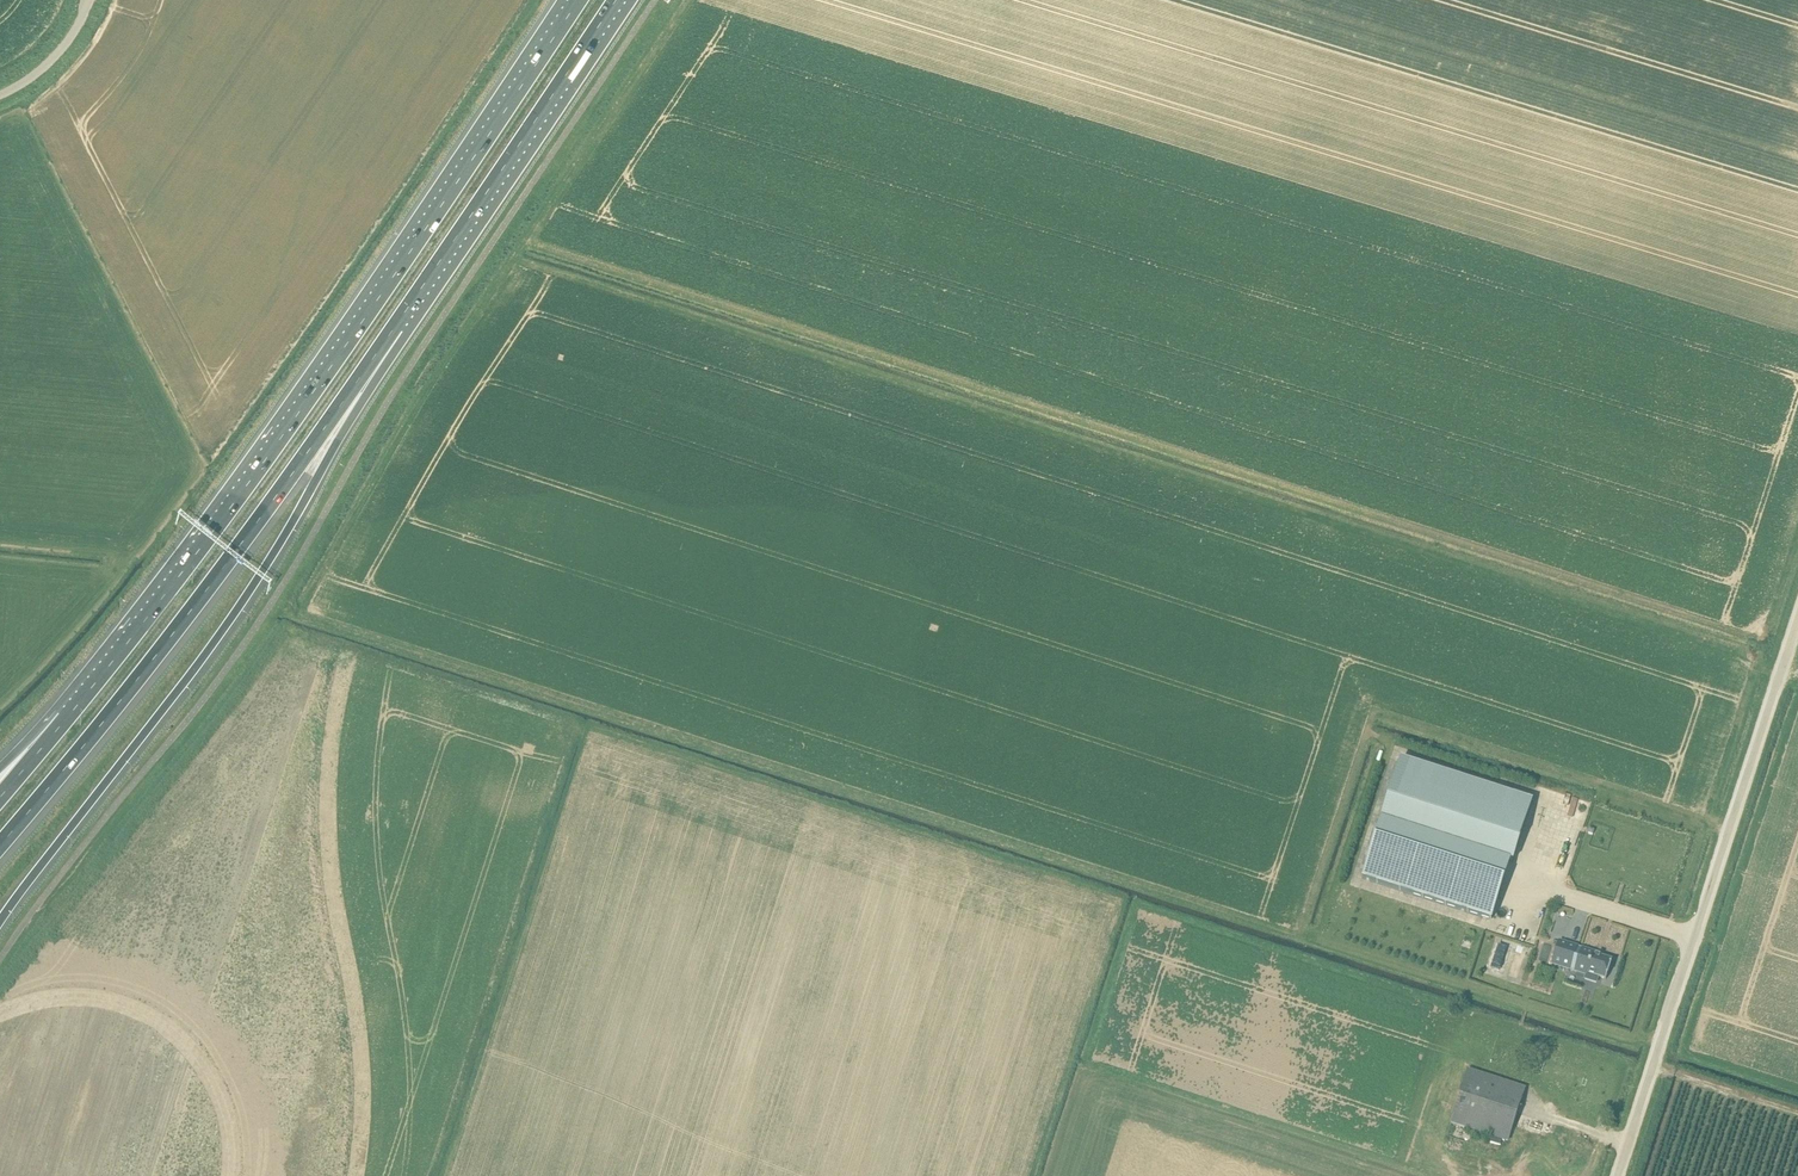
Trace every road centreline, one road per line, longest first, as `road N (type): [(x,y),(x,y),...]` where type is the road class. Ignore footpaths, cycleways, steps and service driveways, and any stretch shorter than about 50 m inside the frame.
road 1 (motorway): [(579,0),(254,475),(67,718)]
road 2 (motorway): [(287,1175),(291,1123),(258,907),(248,719),(259,622),(293,516)]
road 3 (motorway): [(0,844),(208,588),(394,327)]
road 4 (unclassified): [(1618,1175),(1797,623)]
road 5 (motorway): [(0,928),(260,574),(293,516)]
road 6 (motorway): [(394,327),(615,0)]
road 7 (motorway): [(0,954),(65,948),(103,960),(187,1015),(228,1073),(251,1127),(256,1175)]
road 8 (motorway): [(293,516),(361,402),(394,327)]

